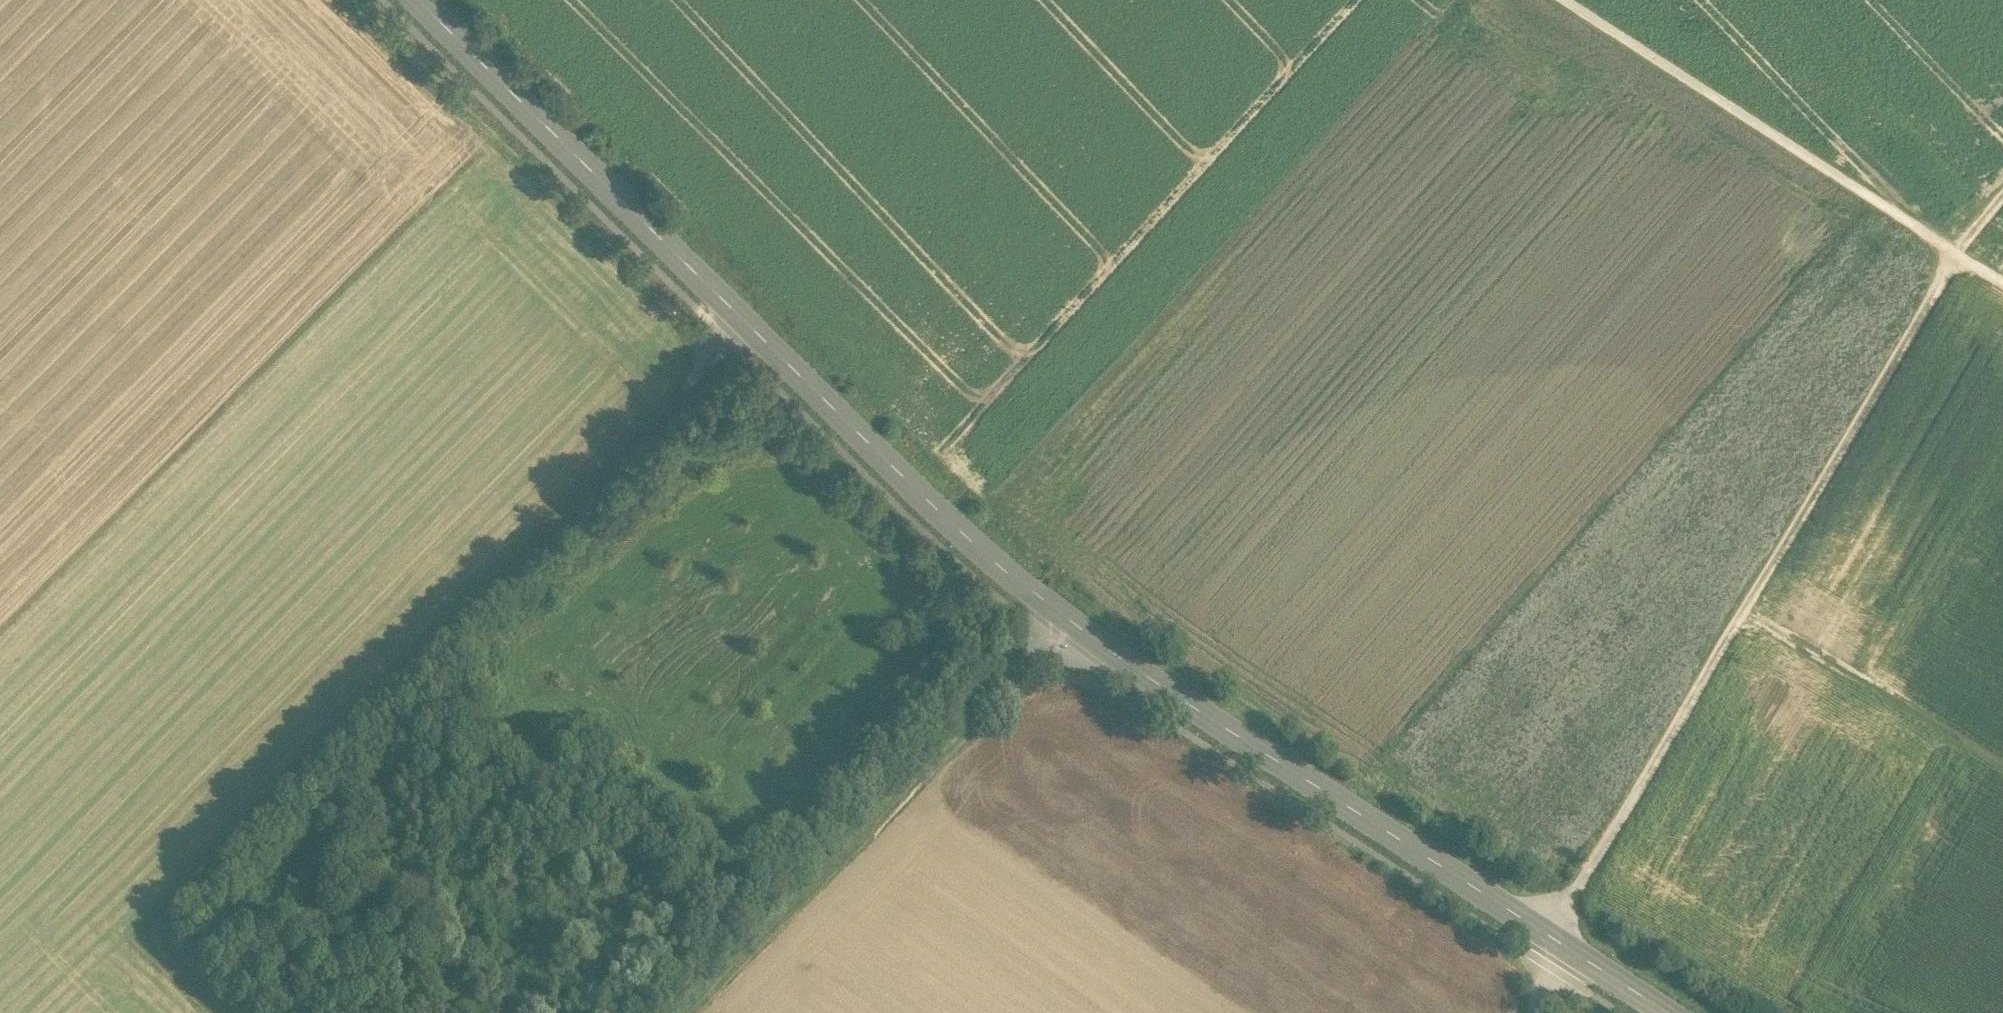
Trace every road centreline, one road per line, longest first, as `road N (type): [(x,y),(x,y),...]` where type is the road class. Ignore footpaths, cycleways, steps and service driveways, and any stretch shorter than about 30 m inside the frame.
road 1 (tertiary): [(420,0),(850,429),(1072,625),(1162,691),(1670,1012)]
road 2 (track): [(745,323),(160,919),(160,959),(213,1012)]
road 3 (track): [(2002,197),(1955,256),(1645,780),(1555,936),(1533,1012)]
road 4 (track): [(698,1012),(1072,625)]
road 5 (track): [(2002,288),(1557,0)]
road 6 (track): [(711,359),(350,0)]
road 7 (track): [(2002,768),(1743,615)]

